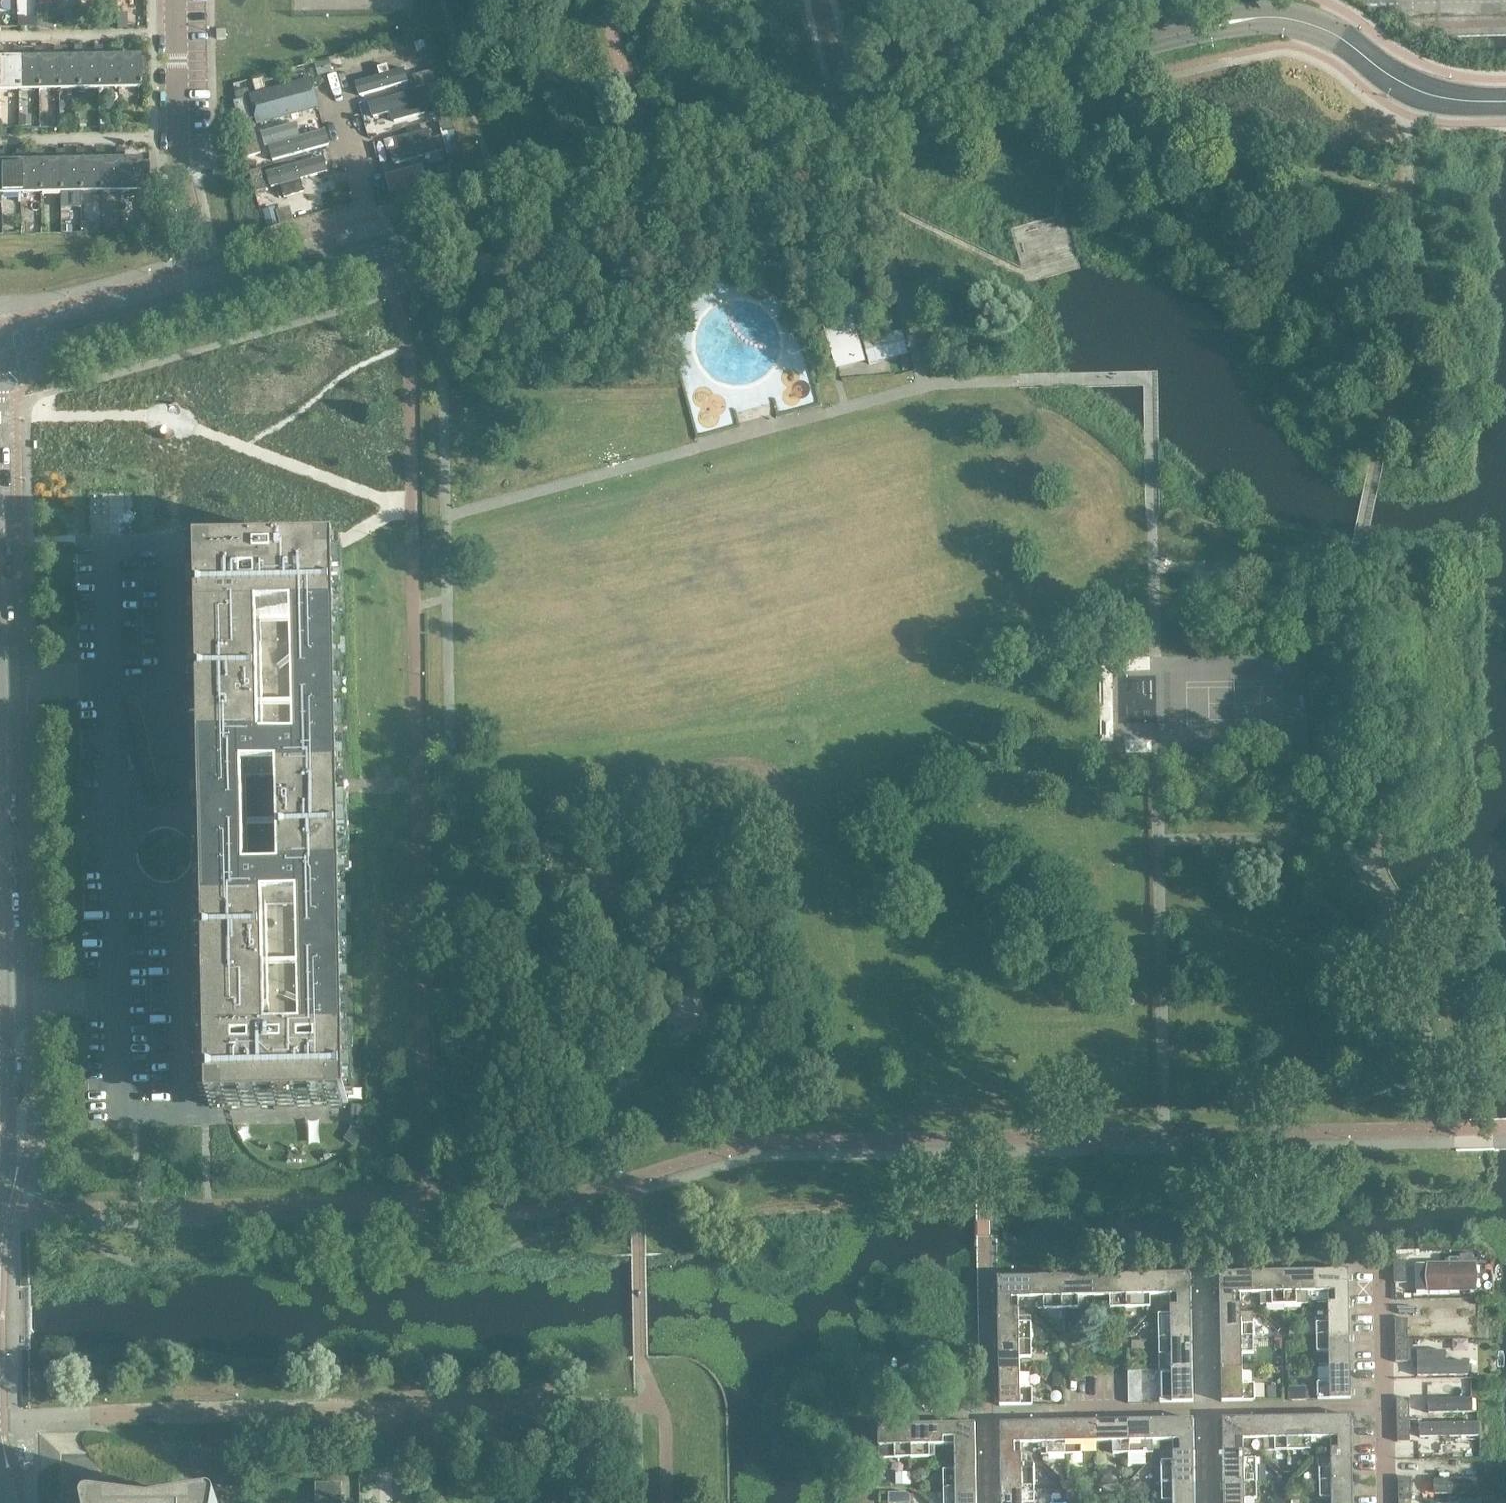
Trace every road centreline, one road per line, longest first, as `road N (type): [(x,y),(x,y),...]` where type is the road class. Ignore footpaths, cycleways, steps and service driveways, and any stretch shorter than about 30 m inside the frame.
road 1 (tertiary): [(850,121),(1229,21),(1505,1)]
road 2 (tertiary): [(215,298),(850,121)]
road 3 (residential): [(175,0),(178,174),(215,298)]
road 4 (residential): [(1387,1502),(1383,1264)]
road 5 (tertiary): [(0,1112),(0,878)]
road 6 (tertiary): [(0,354),(215,298)]
road 7 (residential): [(850,121),(819,0)]

